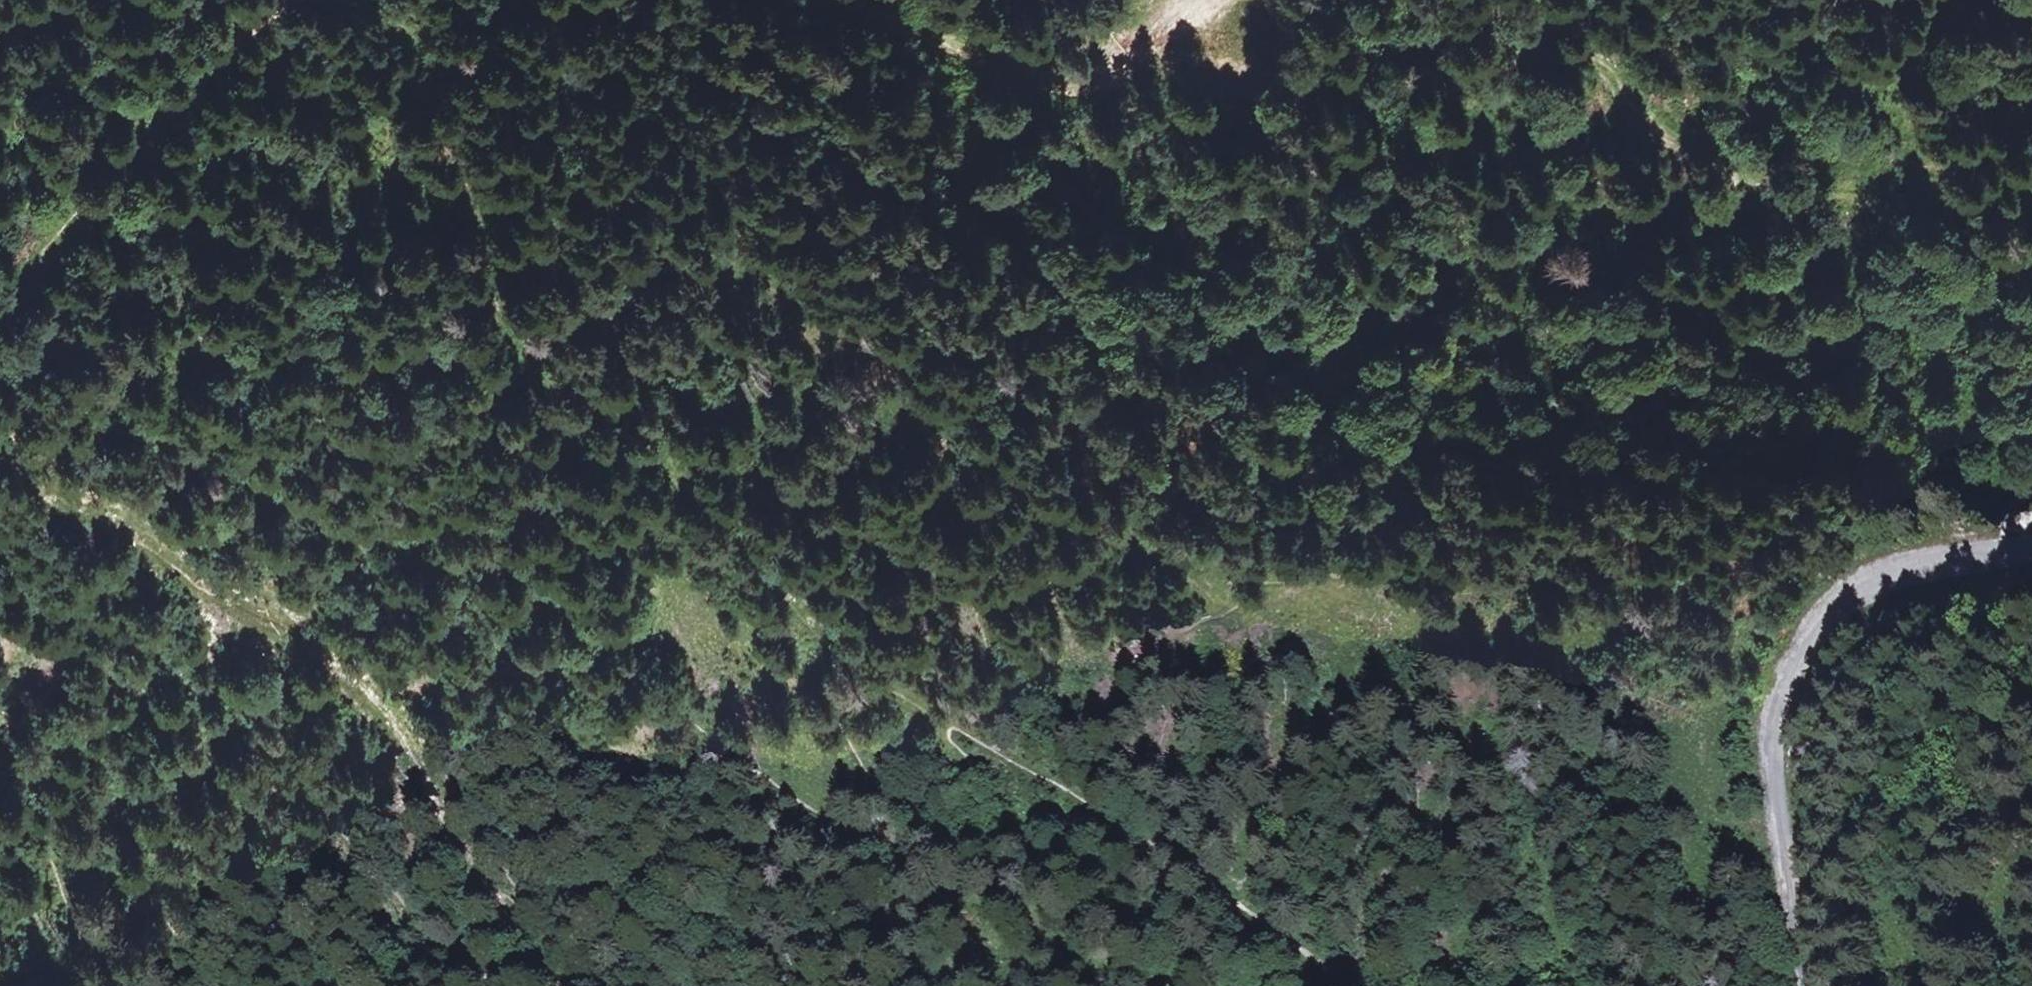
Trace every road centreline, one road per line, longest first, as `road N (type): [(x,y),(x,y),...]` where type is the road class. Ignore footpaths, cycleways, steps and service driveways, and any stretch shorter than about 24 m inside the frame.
road 1 (unclassified): [(1802,985),(1773,780),(1786,669),(1812,625),(1863,585),(2031,559)]
road 2 (track): [(0,443),(315,654),(476,797)]

